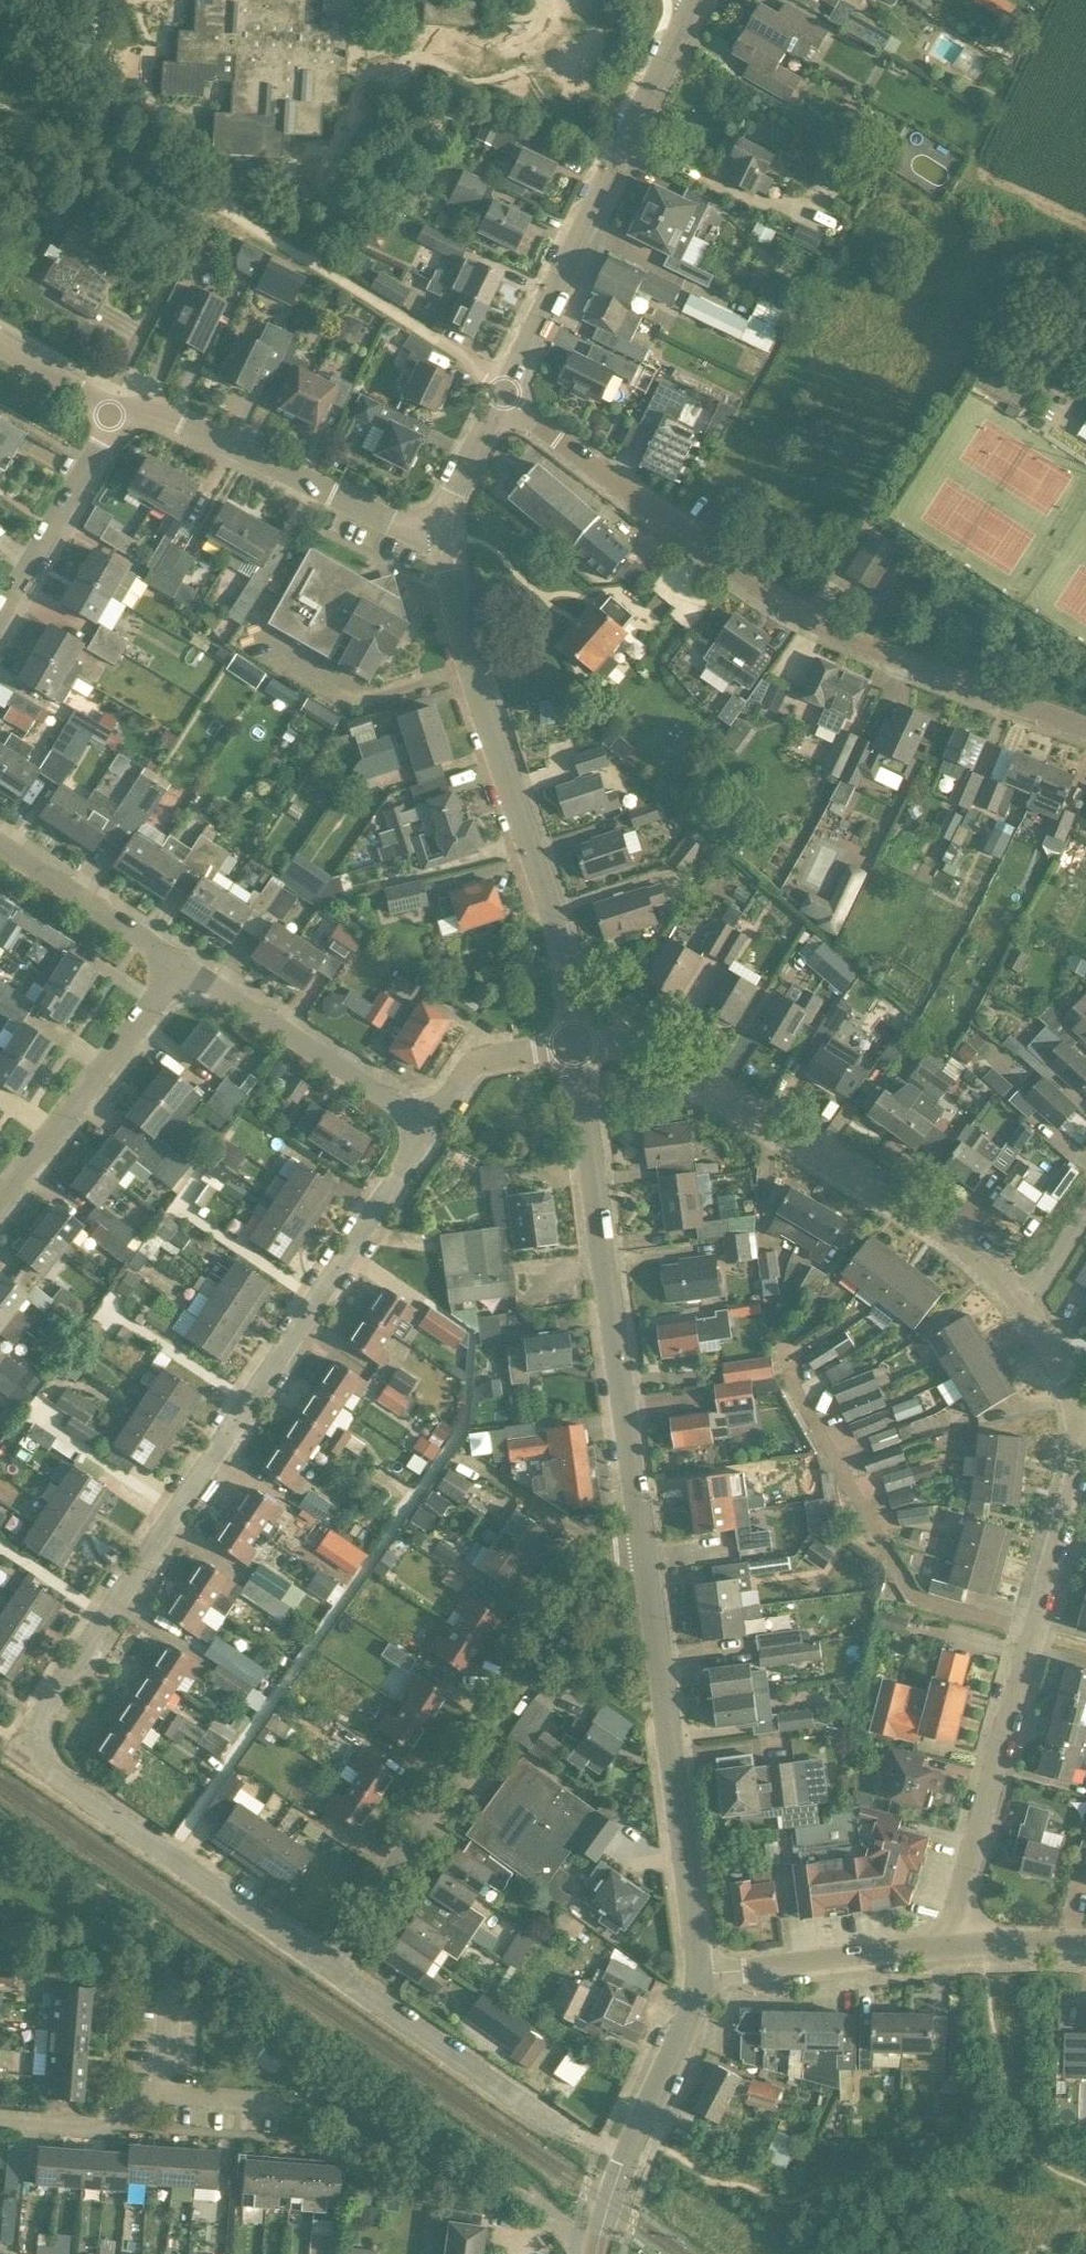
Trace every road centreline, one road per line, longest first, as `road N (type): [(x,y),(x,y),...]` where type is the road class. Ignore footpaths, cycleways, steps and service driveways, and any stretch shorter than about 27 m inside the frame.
road 1 (residential): [(328,1968),(47,1771),(35,1747),(36,1724),(429,1122)]
road 2 (residential): [(1085,728),(878,647),(768,589),(498,397)]
road 3 (residential): [(953,1947),(1081,1474),(1078,1413)]
road 4 (residential): [(328,1968),(607,1550),(641,1527)]
road 5 (tertiary): [(574,1044),(553,909),(476,680),(445,532)]
road 6 (residential): [(1017,1297),(963,1241),(638,1045),(574,1044)]
road 7 (tertiary): [(641,1527),(574,1044)]
road 8 (tertiary): [(700,1977),(641,1527)]
road 9 (tertiary): [(504,383),(698,0)]
road 10 (residential): [(504,383),(185,186)]
road 11 (residential): [(113,413),(158,409),(407,527),(445,532)]
road 12 (residential): [(576,2135),(328,1968)]
road 13 (residential): [(182,965),(0,1200)]
road 14 (tertiary): [(596,2253),(609,2204),(700,1977)]
road 15 (residential): [(429,1122),(182,965)]
road 16 (residential): [(281,2098),(165,2091),(102,2128),(0,2119)]
road 17 (residential): [(700,1977),(953,1947)]
road 18 (track): [(173,1961),(170,1935),(0,1817)]
road 19 (residential): [(0,610),(113,413)]
road 20 (residential): [(182,965),(0,848)]
road 21 (residential): [(429,1122),(480,1058),(574,1044)]
road 22 (tertiary): [(445,532),(460,473),(498,397)]
road 23 (residential): [(1078,1413),(1057,1356),(1017,1297)]
road 24 (residential): [(1085,1949),(953,1947)]
road 25 (residential): [(0,347),(113,413)]

